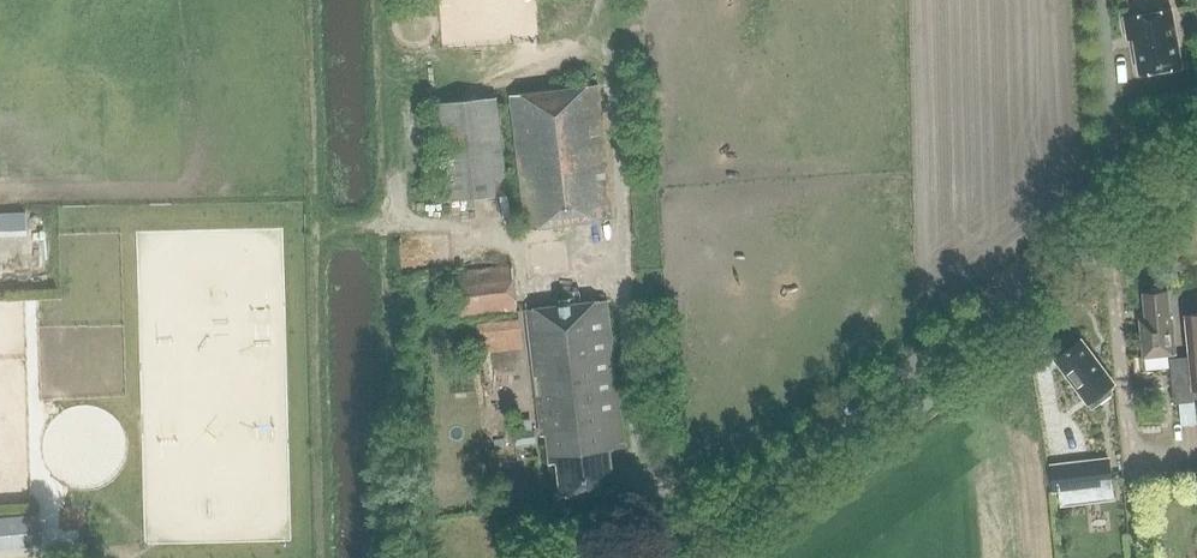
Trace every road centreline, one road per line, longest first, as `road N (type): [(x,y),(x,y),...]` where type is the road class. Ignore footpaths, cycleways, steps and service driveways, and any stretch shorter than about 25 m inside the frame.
road 1 (secondary): [(662,557),(1113,224)]
road 2 (residential): [(1113,224),(1141,557)]

